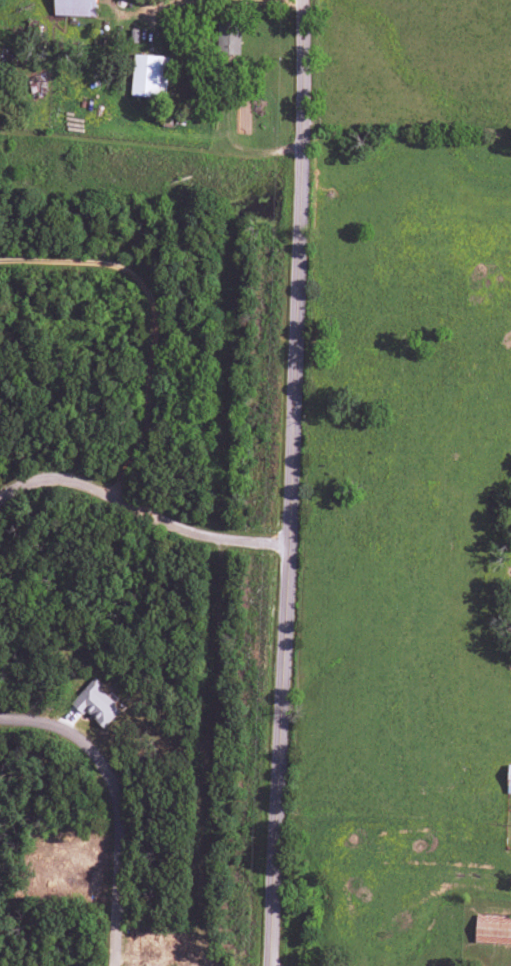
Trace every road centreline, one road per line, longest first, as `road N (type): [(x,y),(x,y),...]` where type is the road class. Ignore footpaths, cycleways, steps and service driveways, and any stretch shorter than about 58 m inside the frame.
road 1 (tertiary): [(272,965),(291,547),(294,129)]
road 2 (residential): [(0,263),(93,265),(132,273),(151,292),(161,330),(155,386),(142,450),(117,498)]
road 3 (residential): [(118,965),(123,819),(111,777),(87,744),(0,721)]
road 4 (residential): [(291,547),(179,529),(65,480),(43,481),(0,505)]
road 5 (tertiary): [(294,129),(296,0)]

